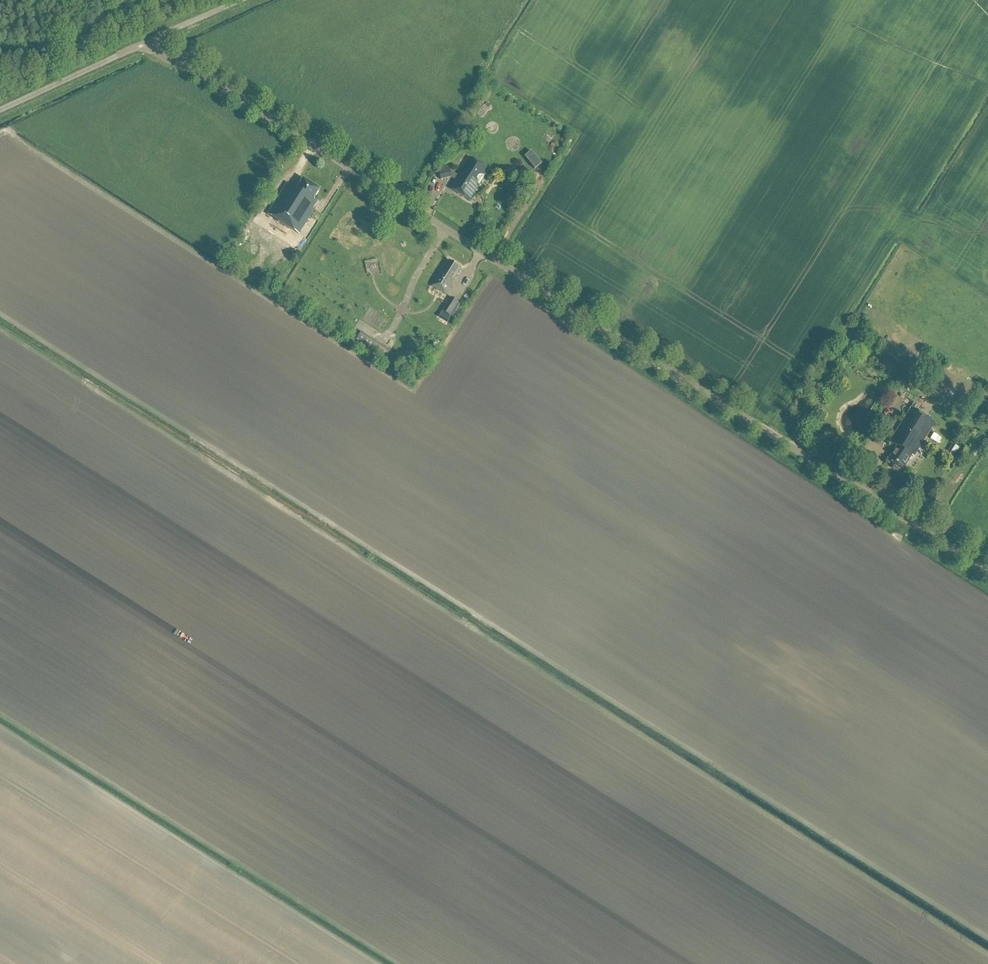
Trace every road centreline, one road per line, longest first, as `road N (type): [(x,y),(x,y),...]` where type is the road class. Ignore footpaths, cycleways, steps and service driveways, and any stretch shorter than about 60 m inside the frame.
road 1 (unclassified): [(987,571),(145,44)]

